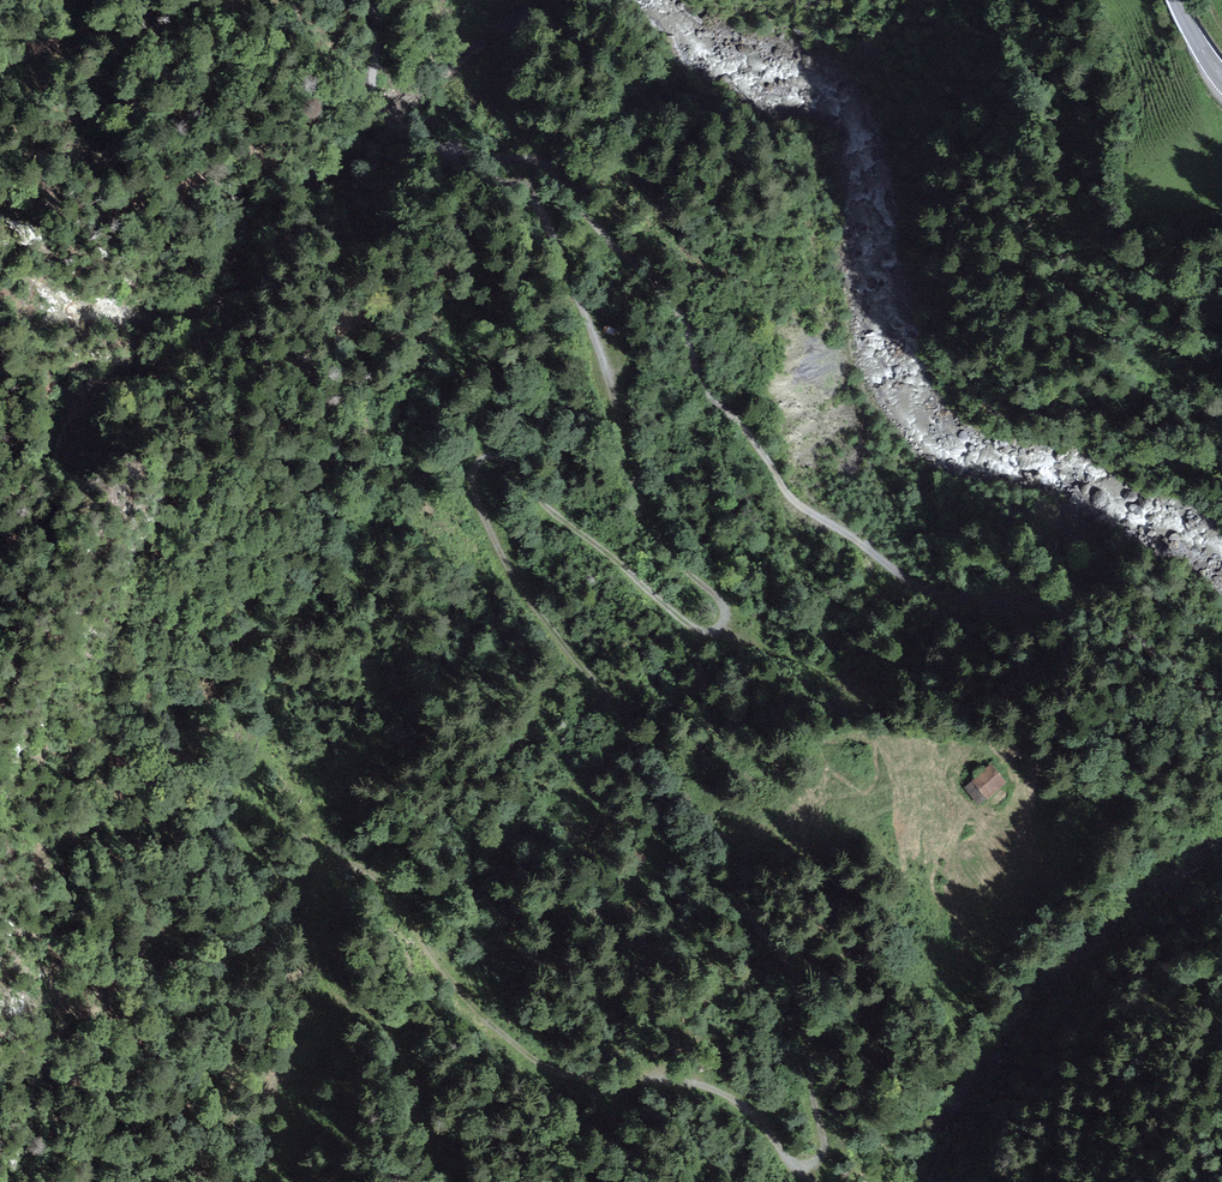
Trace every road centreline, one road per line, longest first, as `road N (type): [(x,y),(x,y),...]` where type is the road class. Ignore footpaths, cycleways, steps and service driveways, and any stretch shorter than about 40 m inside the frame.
road 1 (track): [(478,156),(486,172),(529,194),(610,372),(641,500),(687,567),(727,606),(731,625),(720,632),(699,627),(554,514),(502,454),(479,458),(473,479),(485,514),(512,579),(627,713),(655,810),(794,970),(825,1146),(819,1161),(801,1165),(740,1096),(714,1086),(538,1064),(451,975),(376,877),(348,865),(323,872),(315,908),(329,988),(389,1029),(447,1181)]
road 2 (track): [(1221,696),(1102,612),(1025,610),(940,594),(836,532),(704,388),(663,287),(604,246),(545,164),(416,141),(374,101),(383,20),(367,0)]
road 3 (track): [(731,625),(740,641),(794,657),(862,710),(908,727)]
road 4 (track): [(334,869),(298,782),(284,716)]

